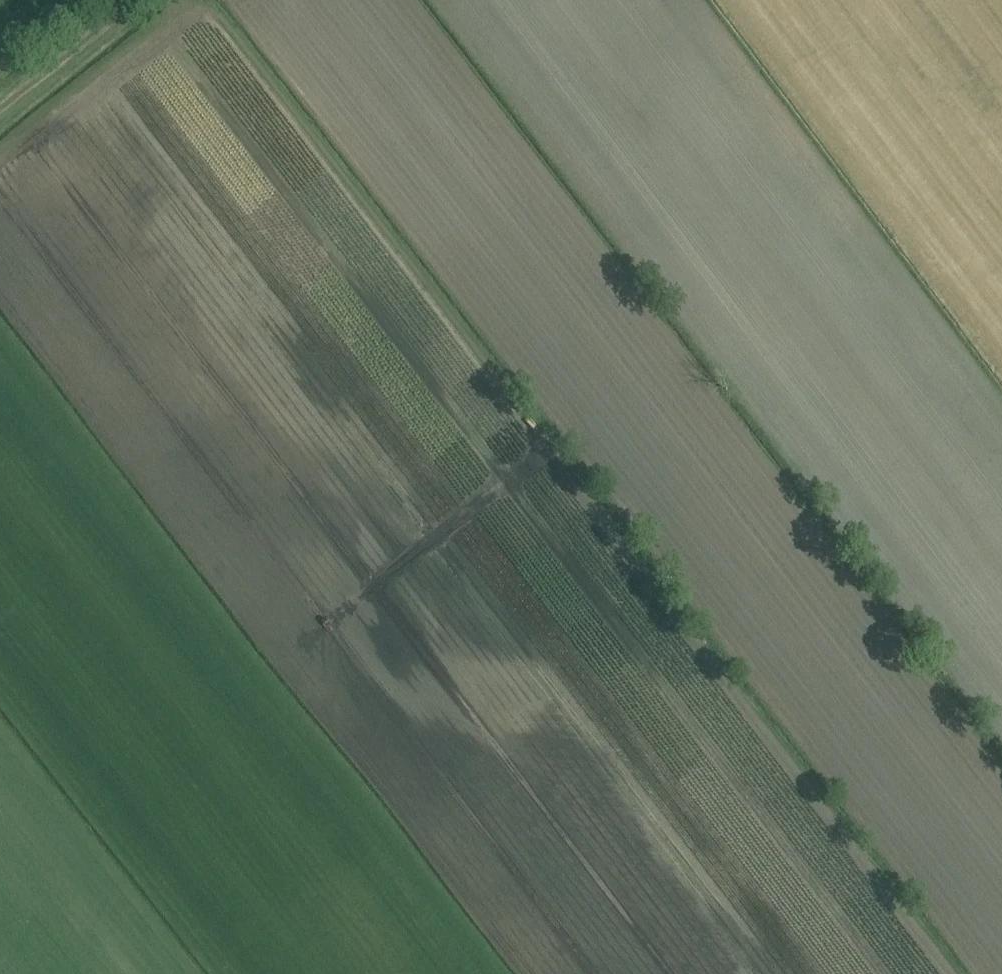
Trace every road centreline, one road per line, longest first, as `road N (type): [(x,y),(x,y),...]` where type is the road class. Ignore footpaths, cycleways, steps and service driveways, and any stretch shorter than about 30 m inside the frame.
road 1 (track): [(0,102),(127,0)]

